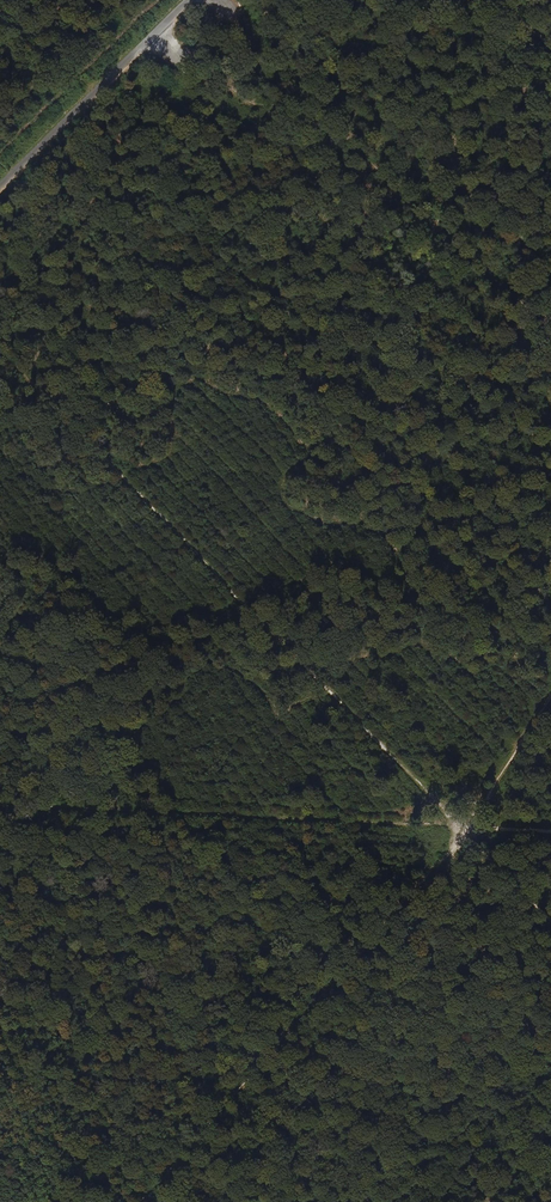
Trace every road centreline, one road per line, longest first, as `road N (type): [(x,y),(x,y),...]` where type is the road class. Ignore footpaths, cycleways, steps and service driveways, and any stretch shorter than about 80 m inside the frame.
road 1 (track): [(137,1201),(452,850),(463,827)]
road 2 (track): [(0,805),(463,827)]
road 3 (unclassified): [(0,187),(190,0)]
road 4 (track): [(550,688),(463,827)]
road 5 (track): [(463,827),(550,919)]

